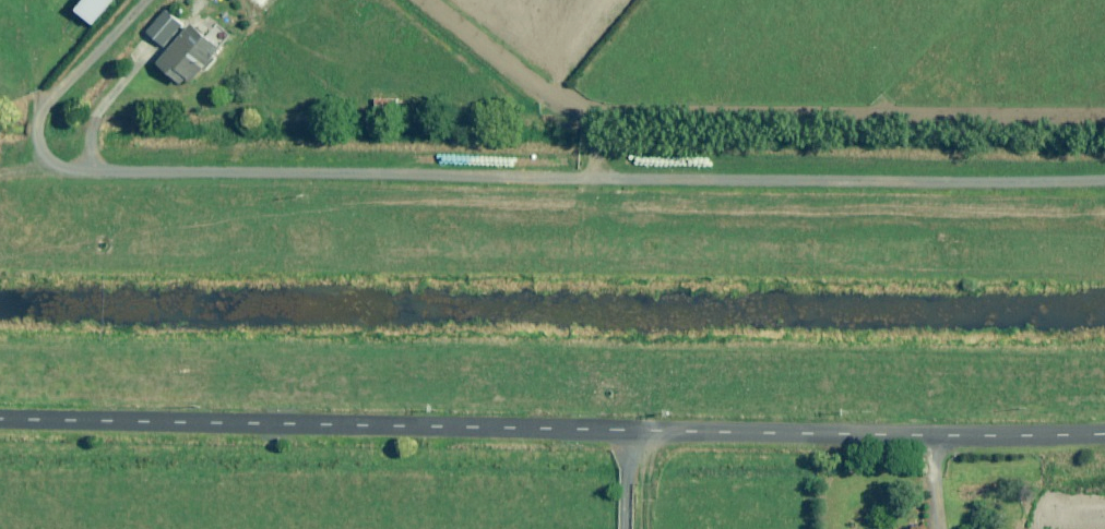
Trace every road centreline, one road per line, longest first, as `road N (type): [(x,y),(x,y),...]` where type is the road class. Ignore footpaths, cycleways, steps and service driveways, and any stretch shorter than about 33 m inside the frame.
road 1 (unclassified): [(1104,435),(0,419)]
road 2 (unclassified): [(1104,169),(65,173)]

